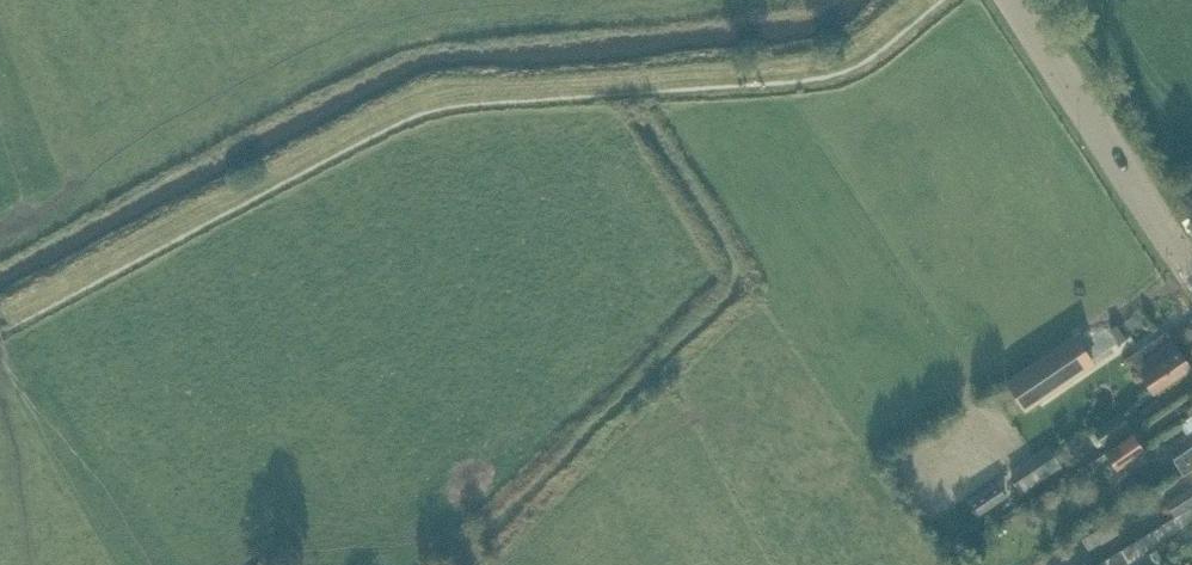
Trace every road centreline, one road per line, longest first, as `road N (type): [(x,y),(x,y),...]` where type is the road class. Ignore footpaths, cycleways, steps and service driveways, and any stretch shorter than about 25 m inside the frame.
road 1 (secondary): [(1191,271),(1013,0)]

